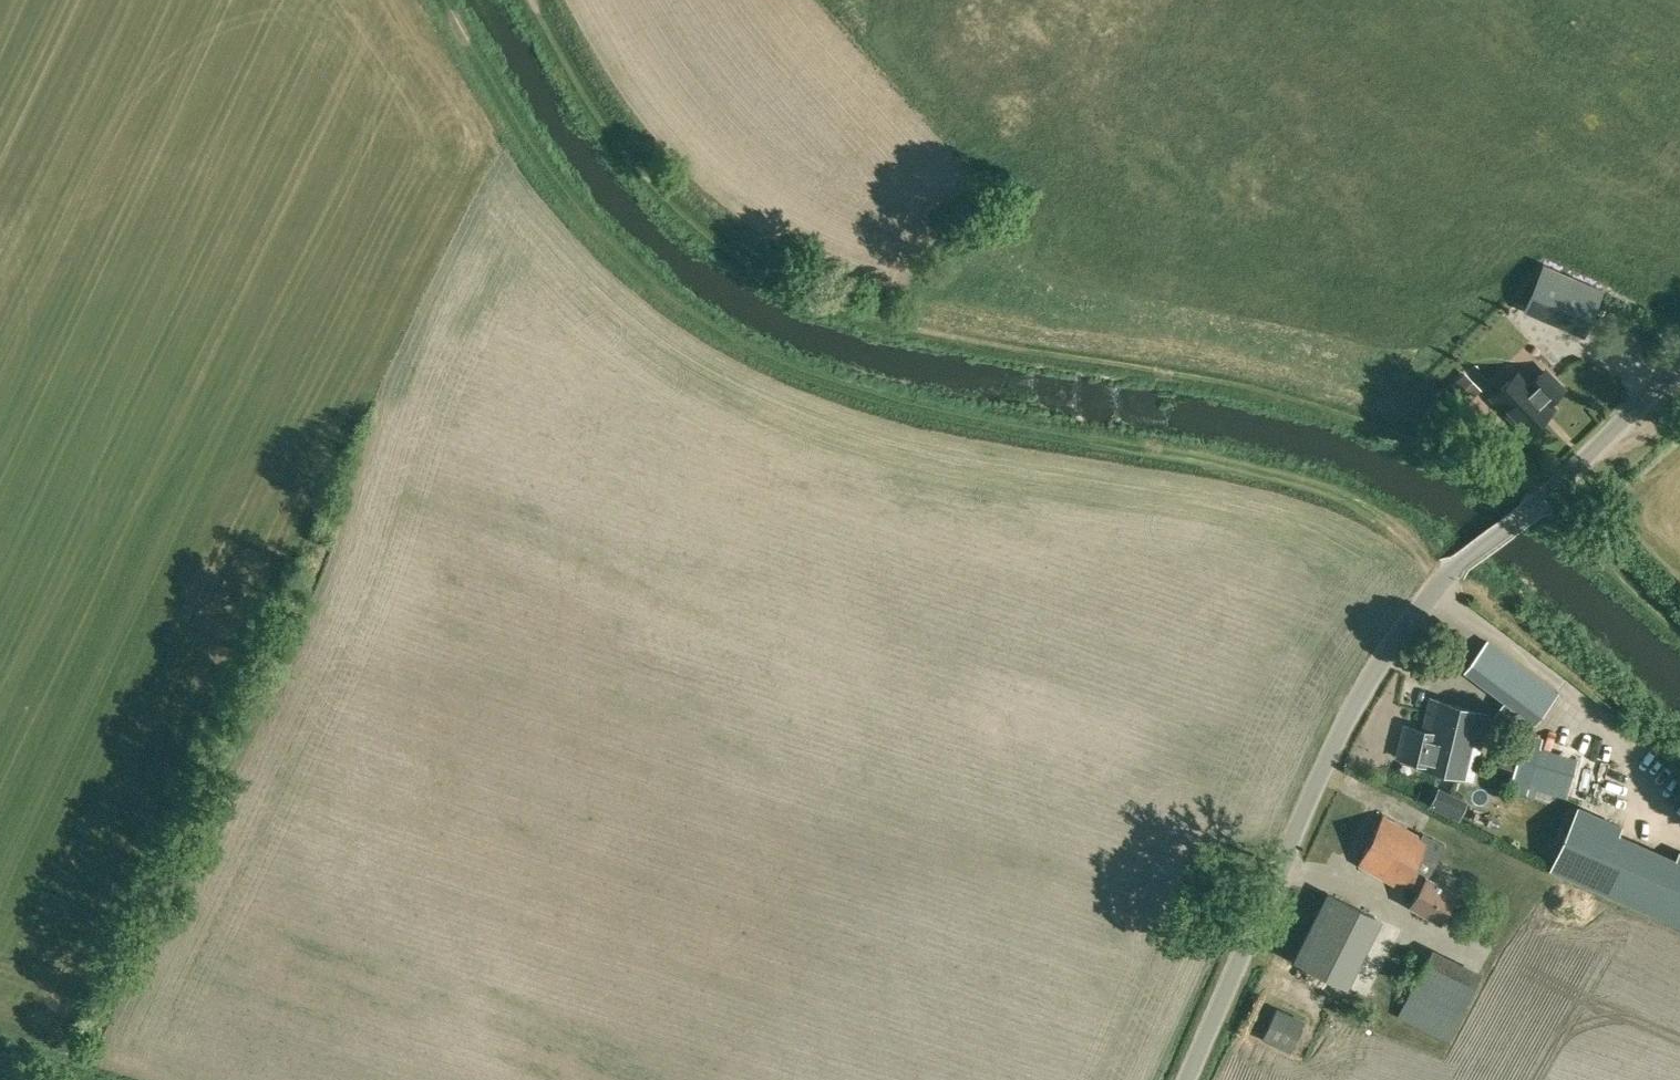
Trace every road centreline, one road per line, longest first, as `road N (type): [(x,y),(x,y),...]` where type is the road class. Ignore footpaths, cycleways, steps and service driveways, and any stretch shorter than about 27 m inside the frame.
road 1 (unclassified): [(1186,1079),(1332,747),(1382,662),(1444,577),(1549,493),(1679,365)]

